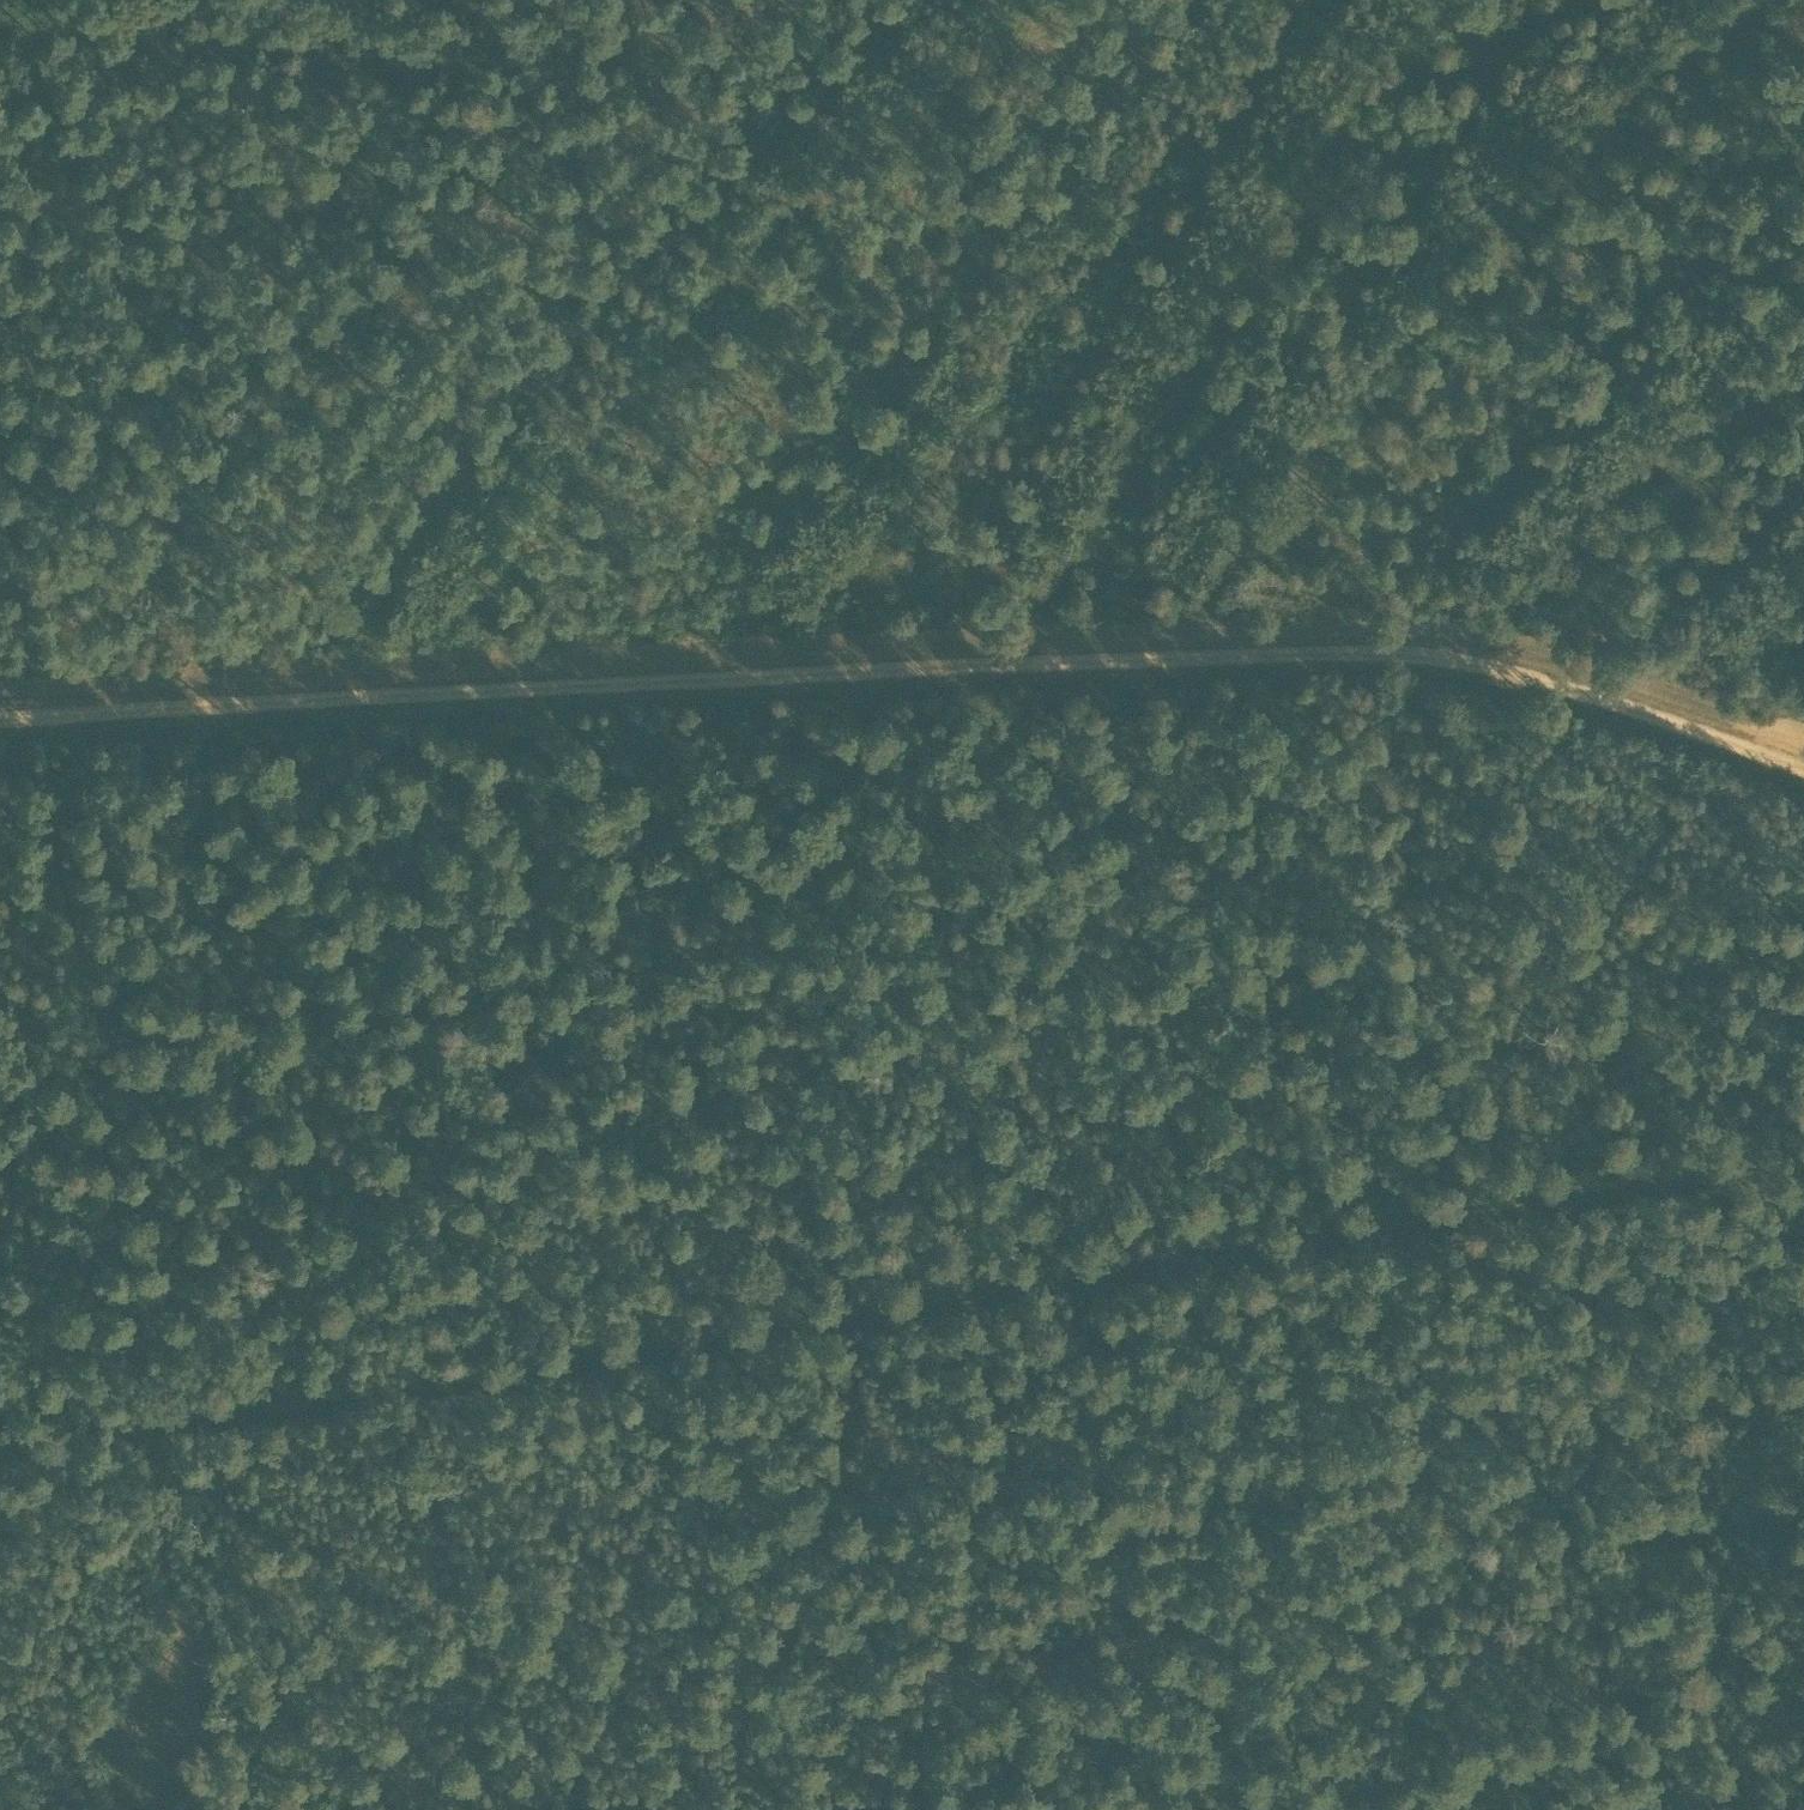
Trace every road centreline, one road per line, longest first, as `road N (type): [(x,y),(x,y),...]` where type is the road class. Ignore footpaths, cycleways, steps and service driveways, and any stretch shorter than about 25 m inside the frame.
road 1 (track): [(1803,758),(1430,636),(0,705)]
road 2 (track): [(0,1414),(1803,1158)]

